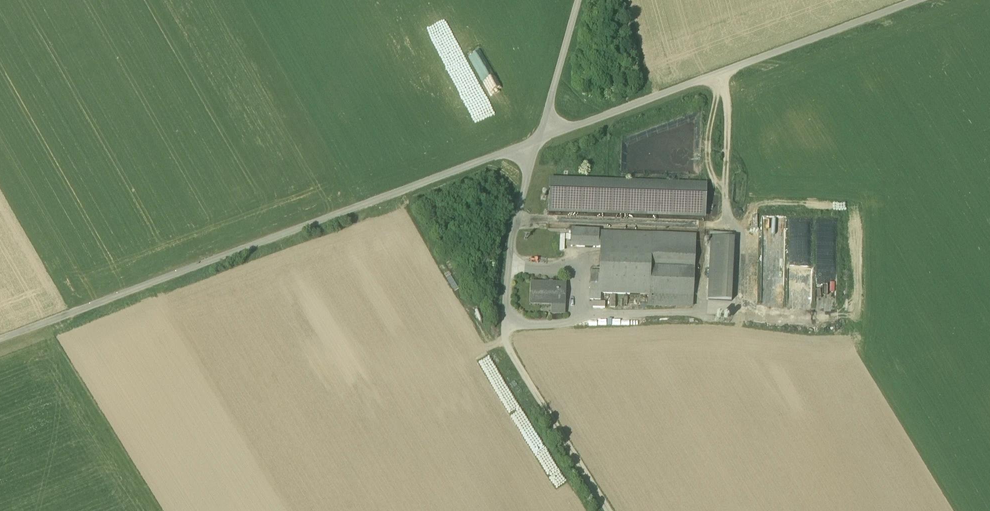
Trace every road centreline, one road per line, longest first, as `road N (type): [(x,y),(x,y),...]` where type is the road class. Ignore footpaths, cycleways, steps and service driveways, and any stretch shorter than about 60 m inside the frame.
road 1 (track): [(913,0),(0,339)]
road 2 (track): [(504,321),(739,305),(745,279),(727,211),(727,91),(717,73)]
road 3 (track): [(540,138),(515,225),(505,337),(610,510)]
road 4 (track): [(540,138),(579,0)]

